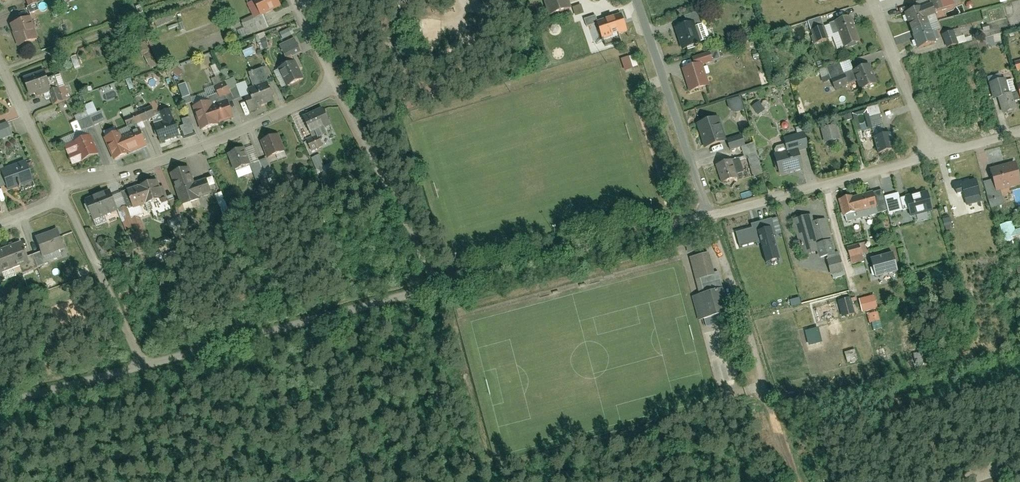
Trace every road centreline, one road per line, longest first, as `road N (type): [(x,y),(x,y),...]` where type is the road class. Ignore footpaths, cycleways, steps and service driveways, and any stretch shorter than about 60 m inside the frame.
road 1 (residential): [(440,287),(144,365)]
road 2 (residential): [(57,186),(199,147),(336,86)]
road 3 (residential): [(709,218),(440,287)]
road 4 (residential): [(709,218),(636,0)]
road 5 (residential): [(930,157),(709,218)]
road 6 (residential): [(440,287),(336,86)]
road 7 (residential): [(61,197),(144,365)]
road 8 (residential): [(930,157),(875,0)]
road 9 (residential): [(144,365),(0,402)]
road 10 (residential): [(0,64),(57,186)]

